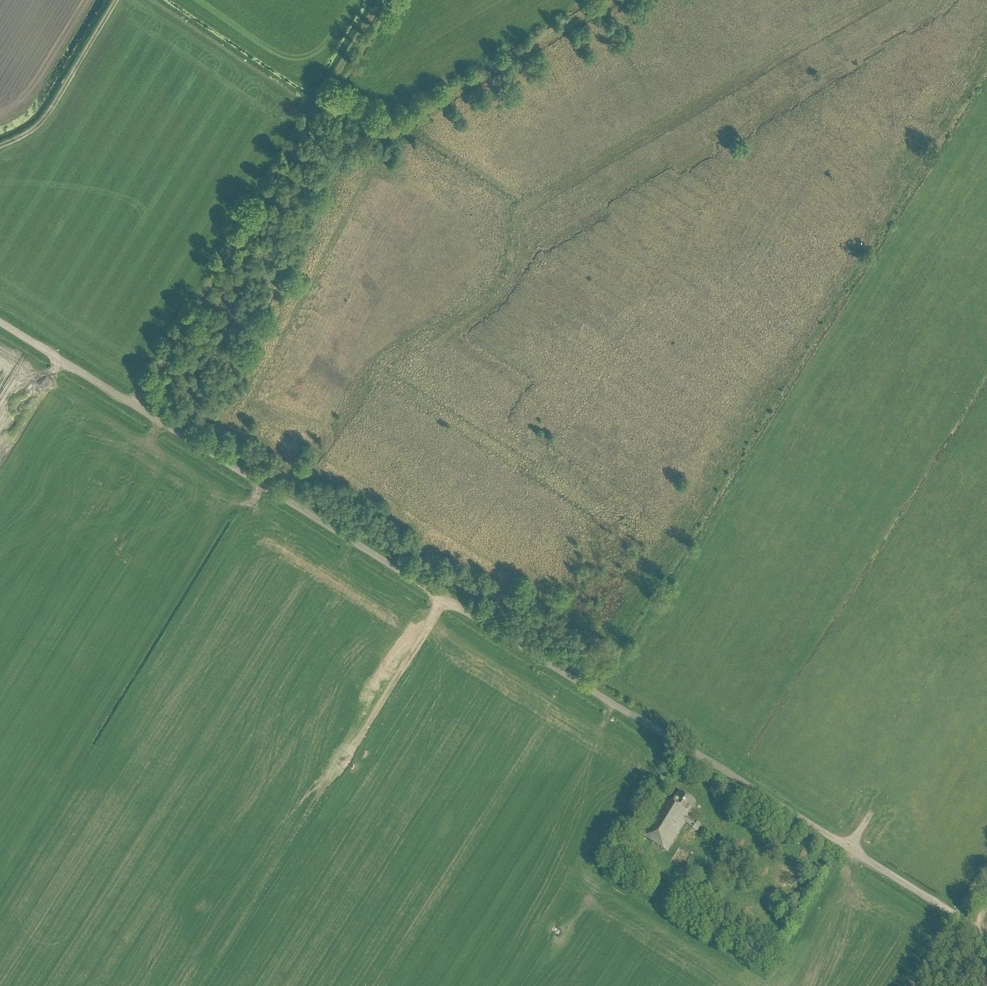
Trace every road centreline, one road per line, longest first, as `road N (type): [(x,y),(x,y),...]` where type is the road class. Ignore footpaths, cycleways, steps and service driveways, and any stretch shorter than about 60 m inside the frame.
road 1 (unclassified): [(955,916),(0,322)]
road 2 (track): [(382,0),(135,405)]

